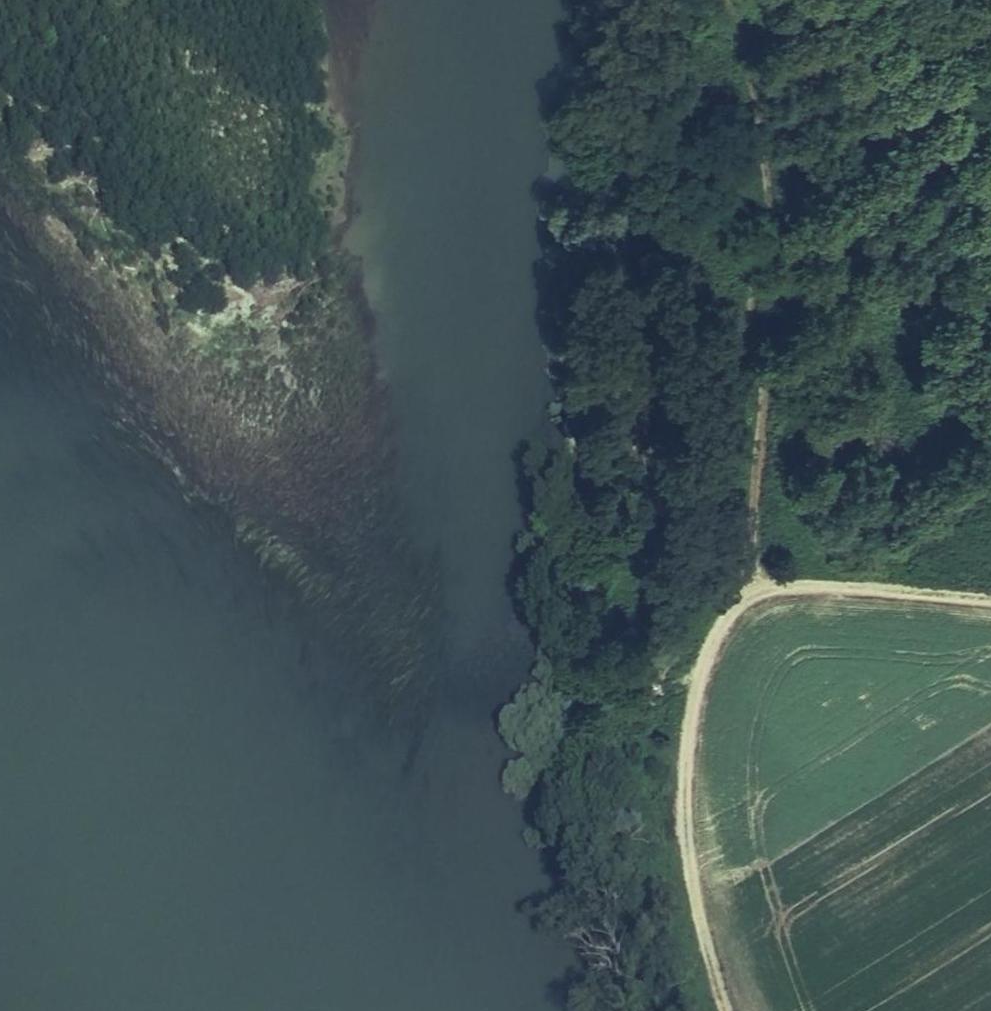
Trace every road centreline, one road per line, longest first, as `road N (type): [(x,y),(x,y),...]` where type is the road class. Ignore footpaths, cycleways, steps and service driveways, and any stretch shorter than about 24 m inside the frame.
road 1 (track): [(724,1010),(709,972),(683,784),(709,652),(730,609),(763,587),(873,580),(990,594)]

